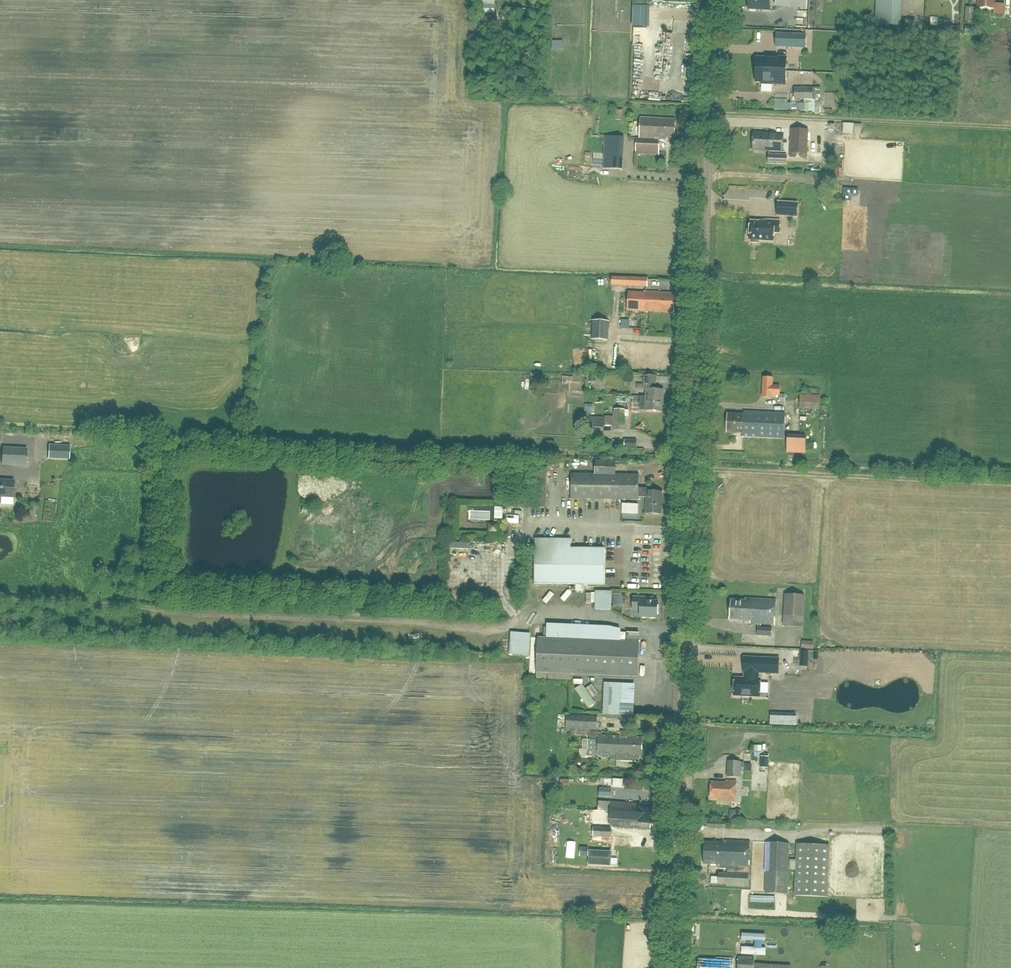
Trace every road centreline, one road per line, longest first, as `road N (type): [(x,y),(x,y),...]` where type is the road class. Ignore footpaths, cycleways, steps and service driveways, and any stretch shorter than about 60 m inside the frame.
road 1 (unclassified): [(671,967),(714,0)]
road 2 (track): [(0,601),(513,620)]
road 3 (track): [(1010,483),(693,468)]

